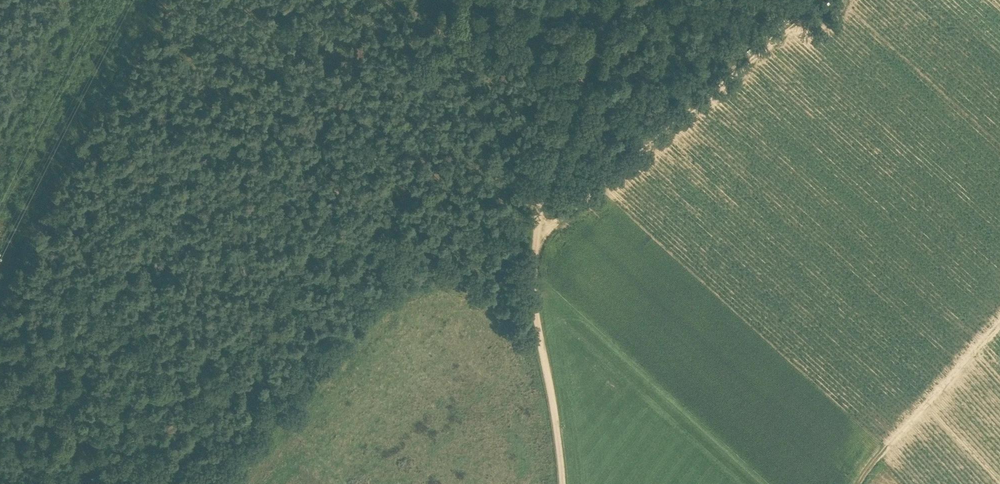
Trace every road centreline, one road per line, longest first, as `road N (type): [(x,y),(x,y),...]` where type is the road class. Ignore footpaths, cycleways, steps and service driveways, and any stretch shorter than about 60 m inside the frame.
road 1 (track): [(613,1),(540,208),(538,314),(563,483)]
road 2 (track): [(818,0),(537,243)]
road 3 (track): [(999,320),(864,483)]

